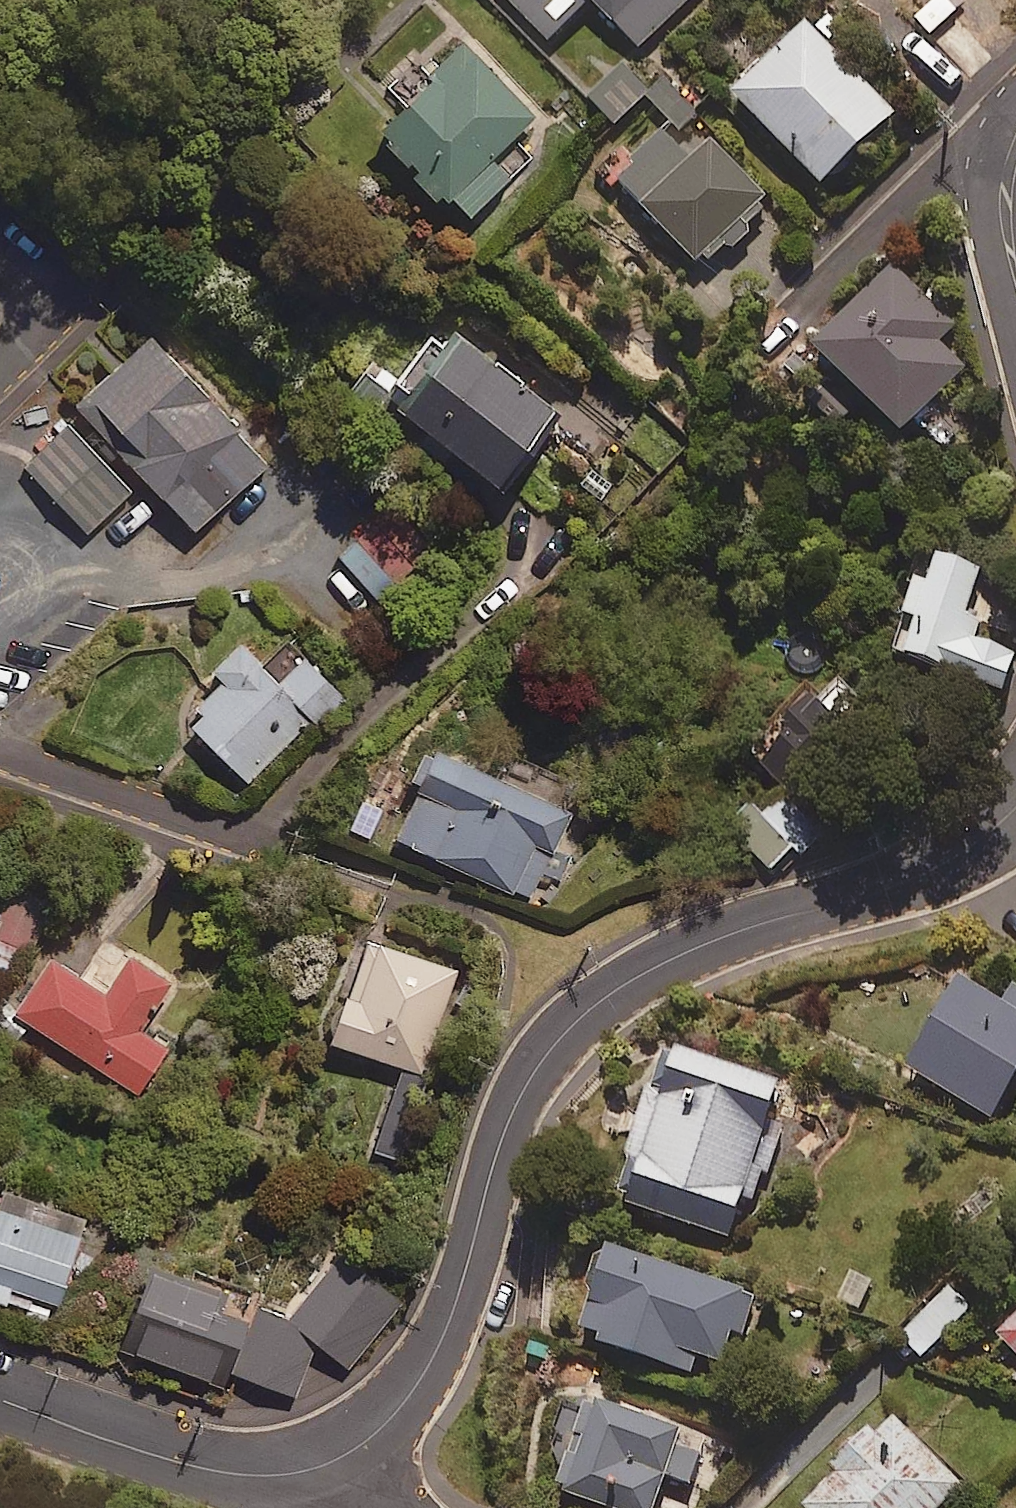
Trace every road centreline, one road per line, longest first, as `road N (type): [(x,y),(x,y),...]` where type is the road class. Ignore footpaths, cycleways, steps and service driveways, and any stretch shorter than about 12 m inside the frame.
road 1 (residential): [(1015,812),(940,867),(696,949),(599,1001),(534,1065),(514,1102),(457,1313),(437,1368),(413,1402),(334,1454),(239,1469),(184,1465)]
road 2 (residential): [(0,755),(252,843)]
road 3 (residential): [(0,1398),(184,1465)]
road 4 (residential): [(184,1465),(305,1507)]

